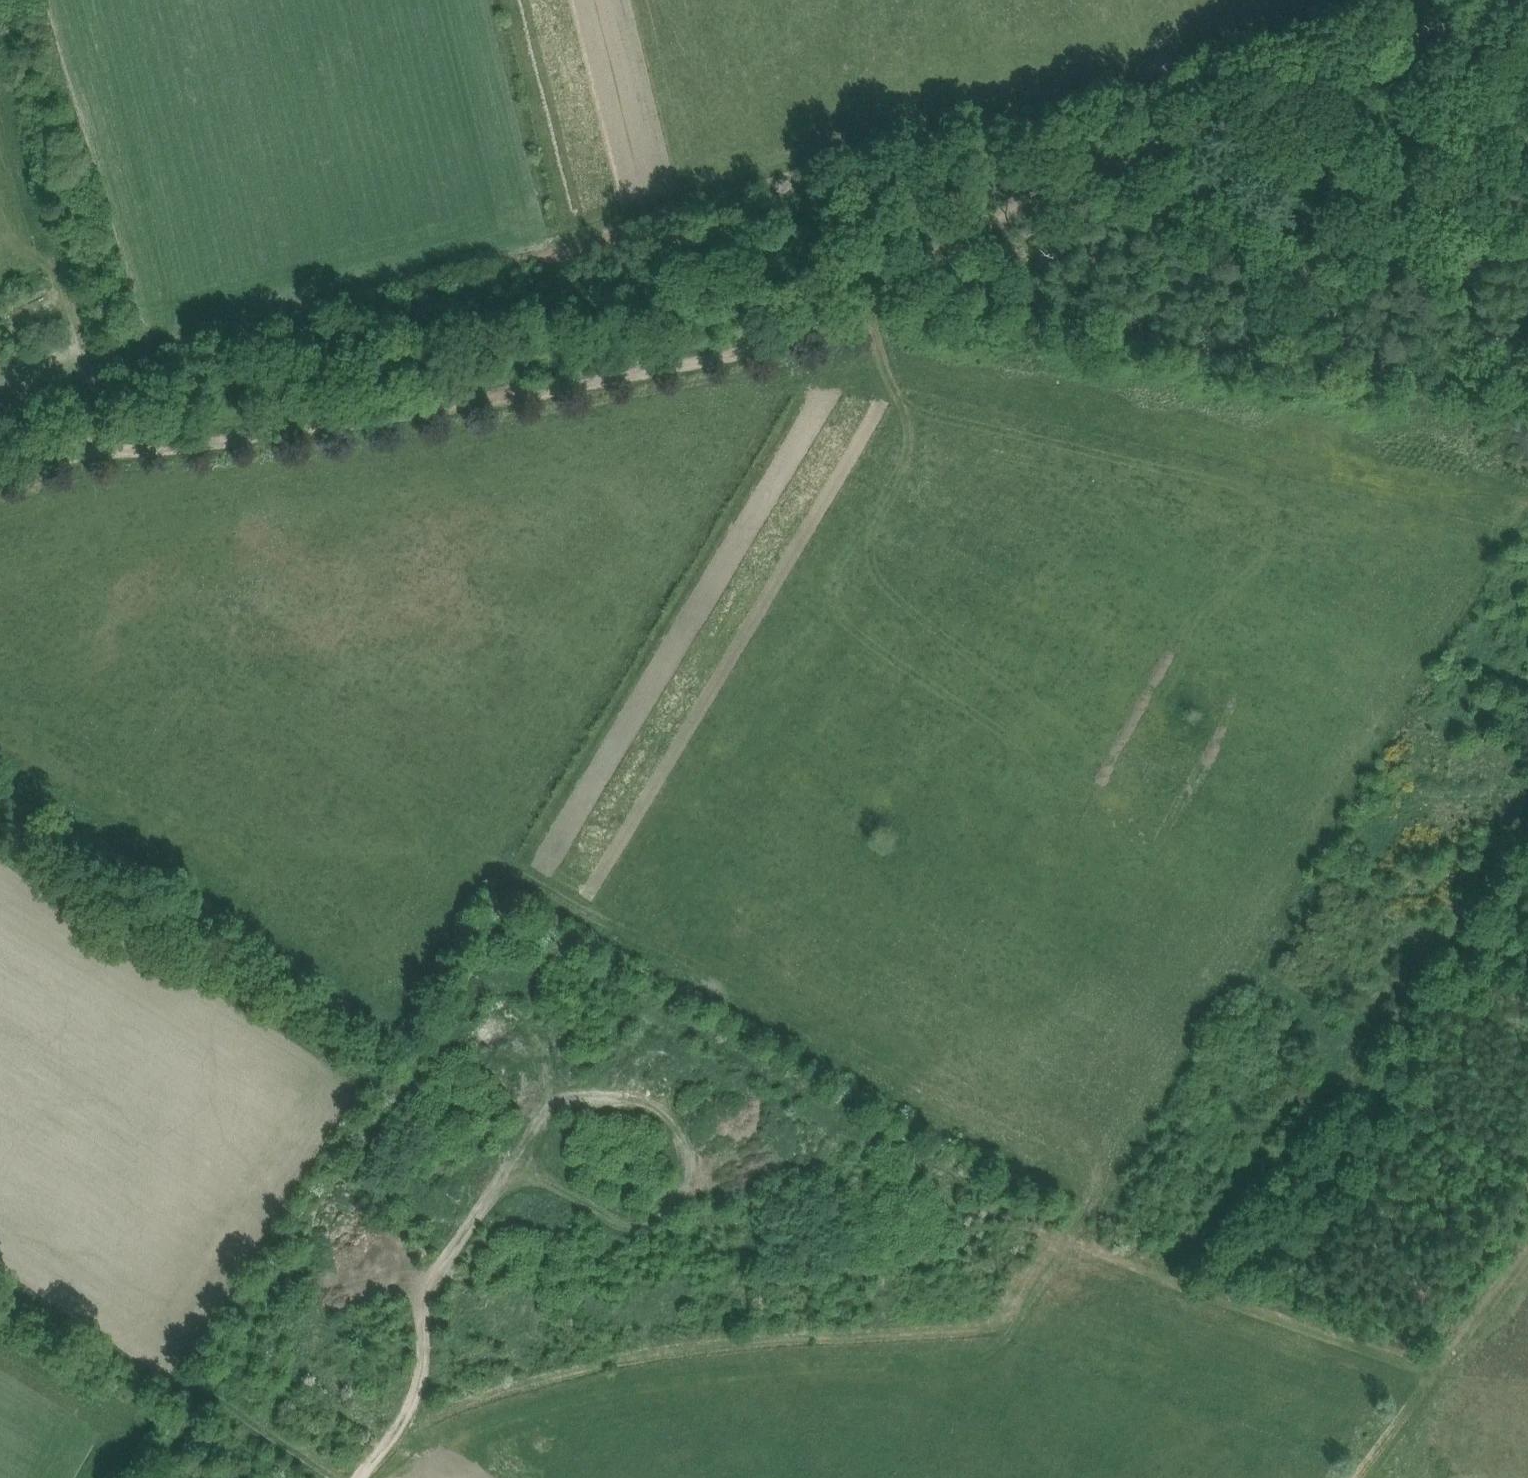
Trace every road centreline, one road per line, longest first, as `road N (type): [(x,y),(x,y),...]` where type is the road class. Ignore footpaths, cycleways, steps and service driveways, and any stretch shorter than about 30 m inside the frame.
road 1 (track): [(0,476),(87,453),(212,444),(542,391),(770,344),(912,283),(995,227),(1104,169),(1525,0)]
road 2 (track): [(360,1477),(411,1422),(594,1366),(753,1344),(979,1327),(1003,1316),(1050,1246),(1081,1237),(1189,1291),(1411,1364),(1416,1390),(1408,1411),(1365,1477)]

